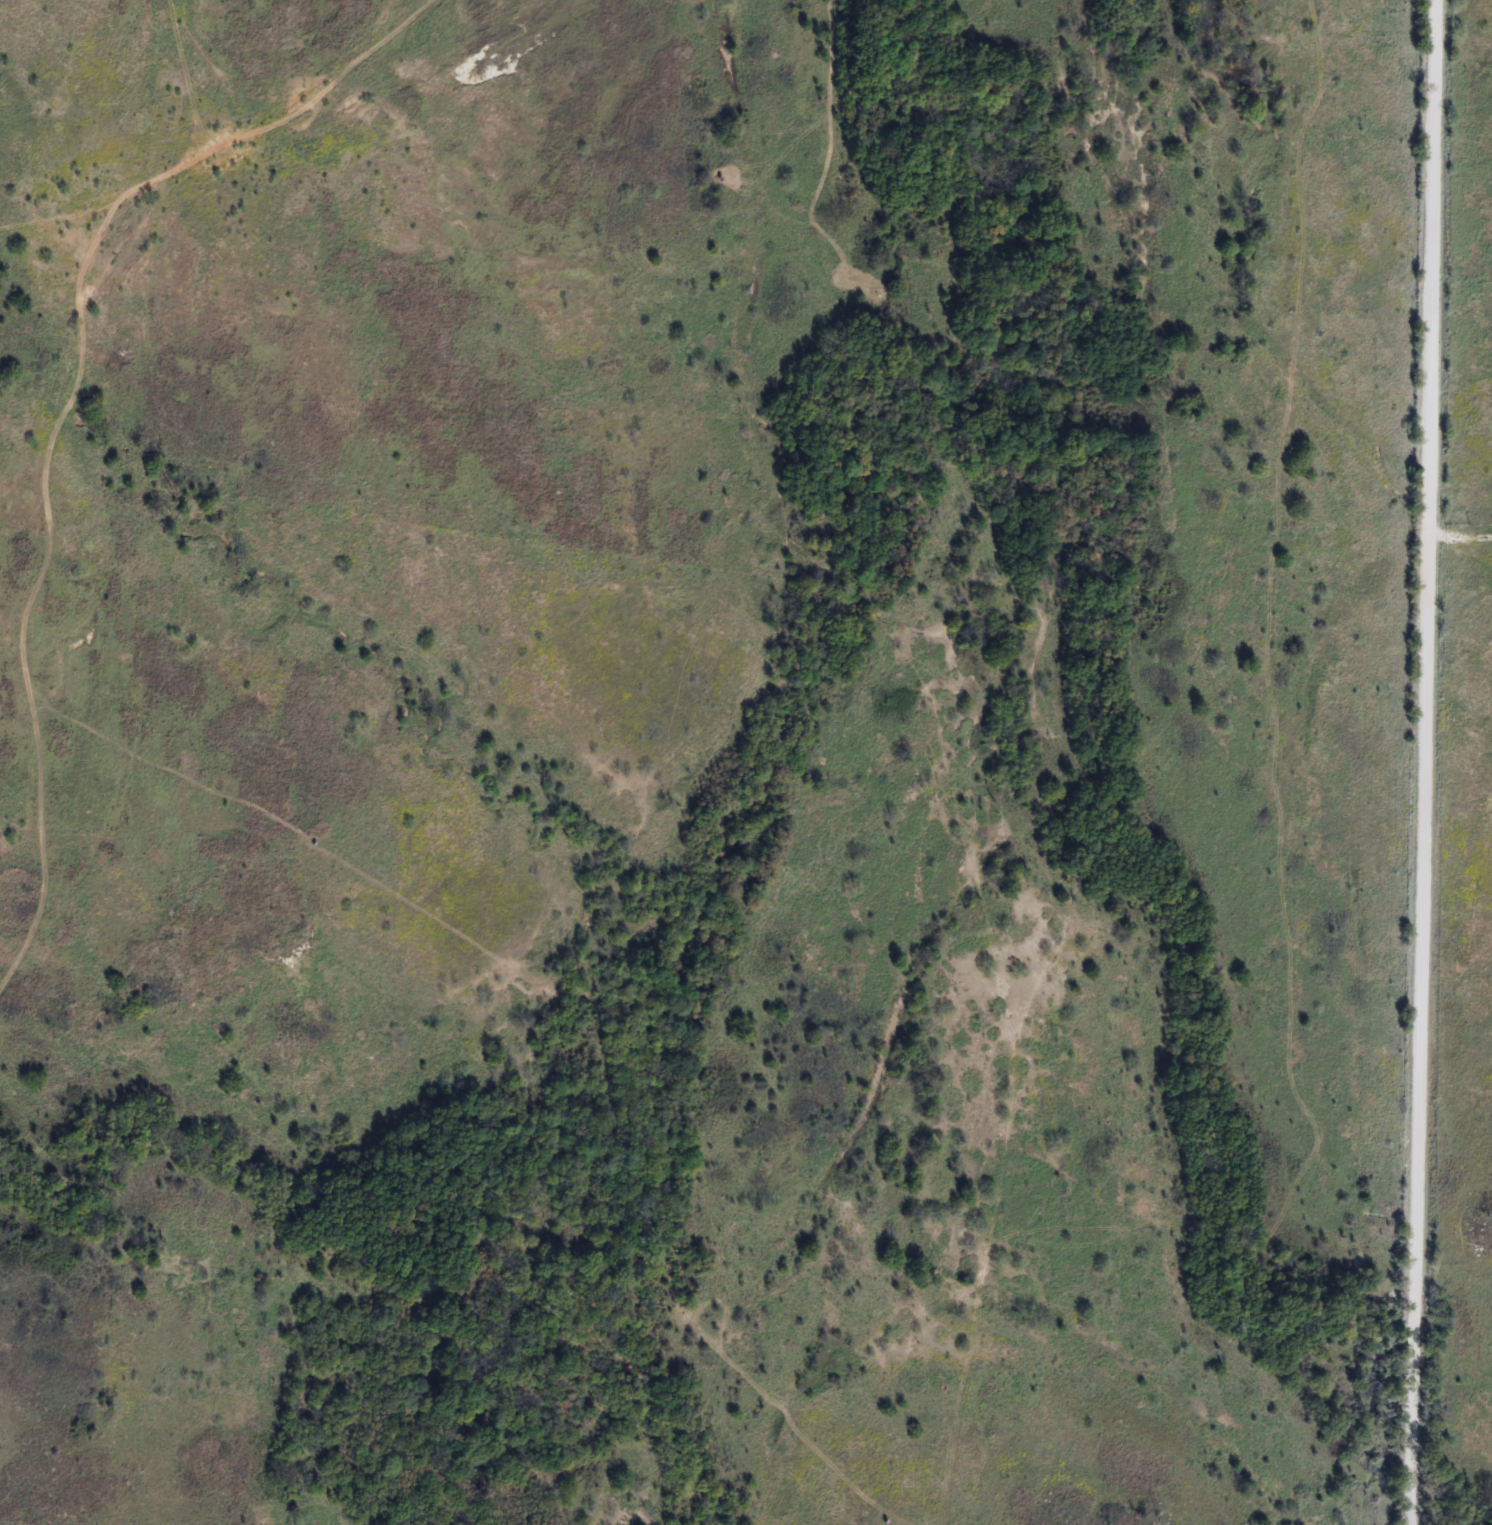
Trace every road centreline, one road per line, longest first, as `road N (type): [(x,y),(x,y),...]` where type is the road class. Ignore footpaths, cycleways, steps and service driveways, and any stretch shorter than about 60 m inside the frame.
road 1 (residential): [(1415,1524),(1439,0)]
road 2 (residential): [(0,991),(19,969),(45,871),(10,665),(6,469),(63,340),(273,107),(457,0)]

